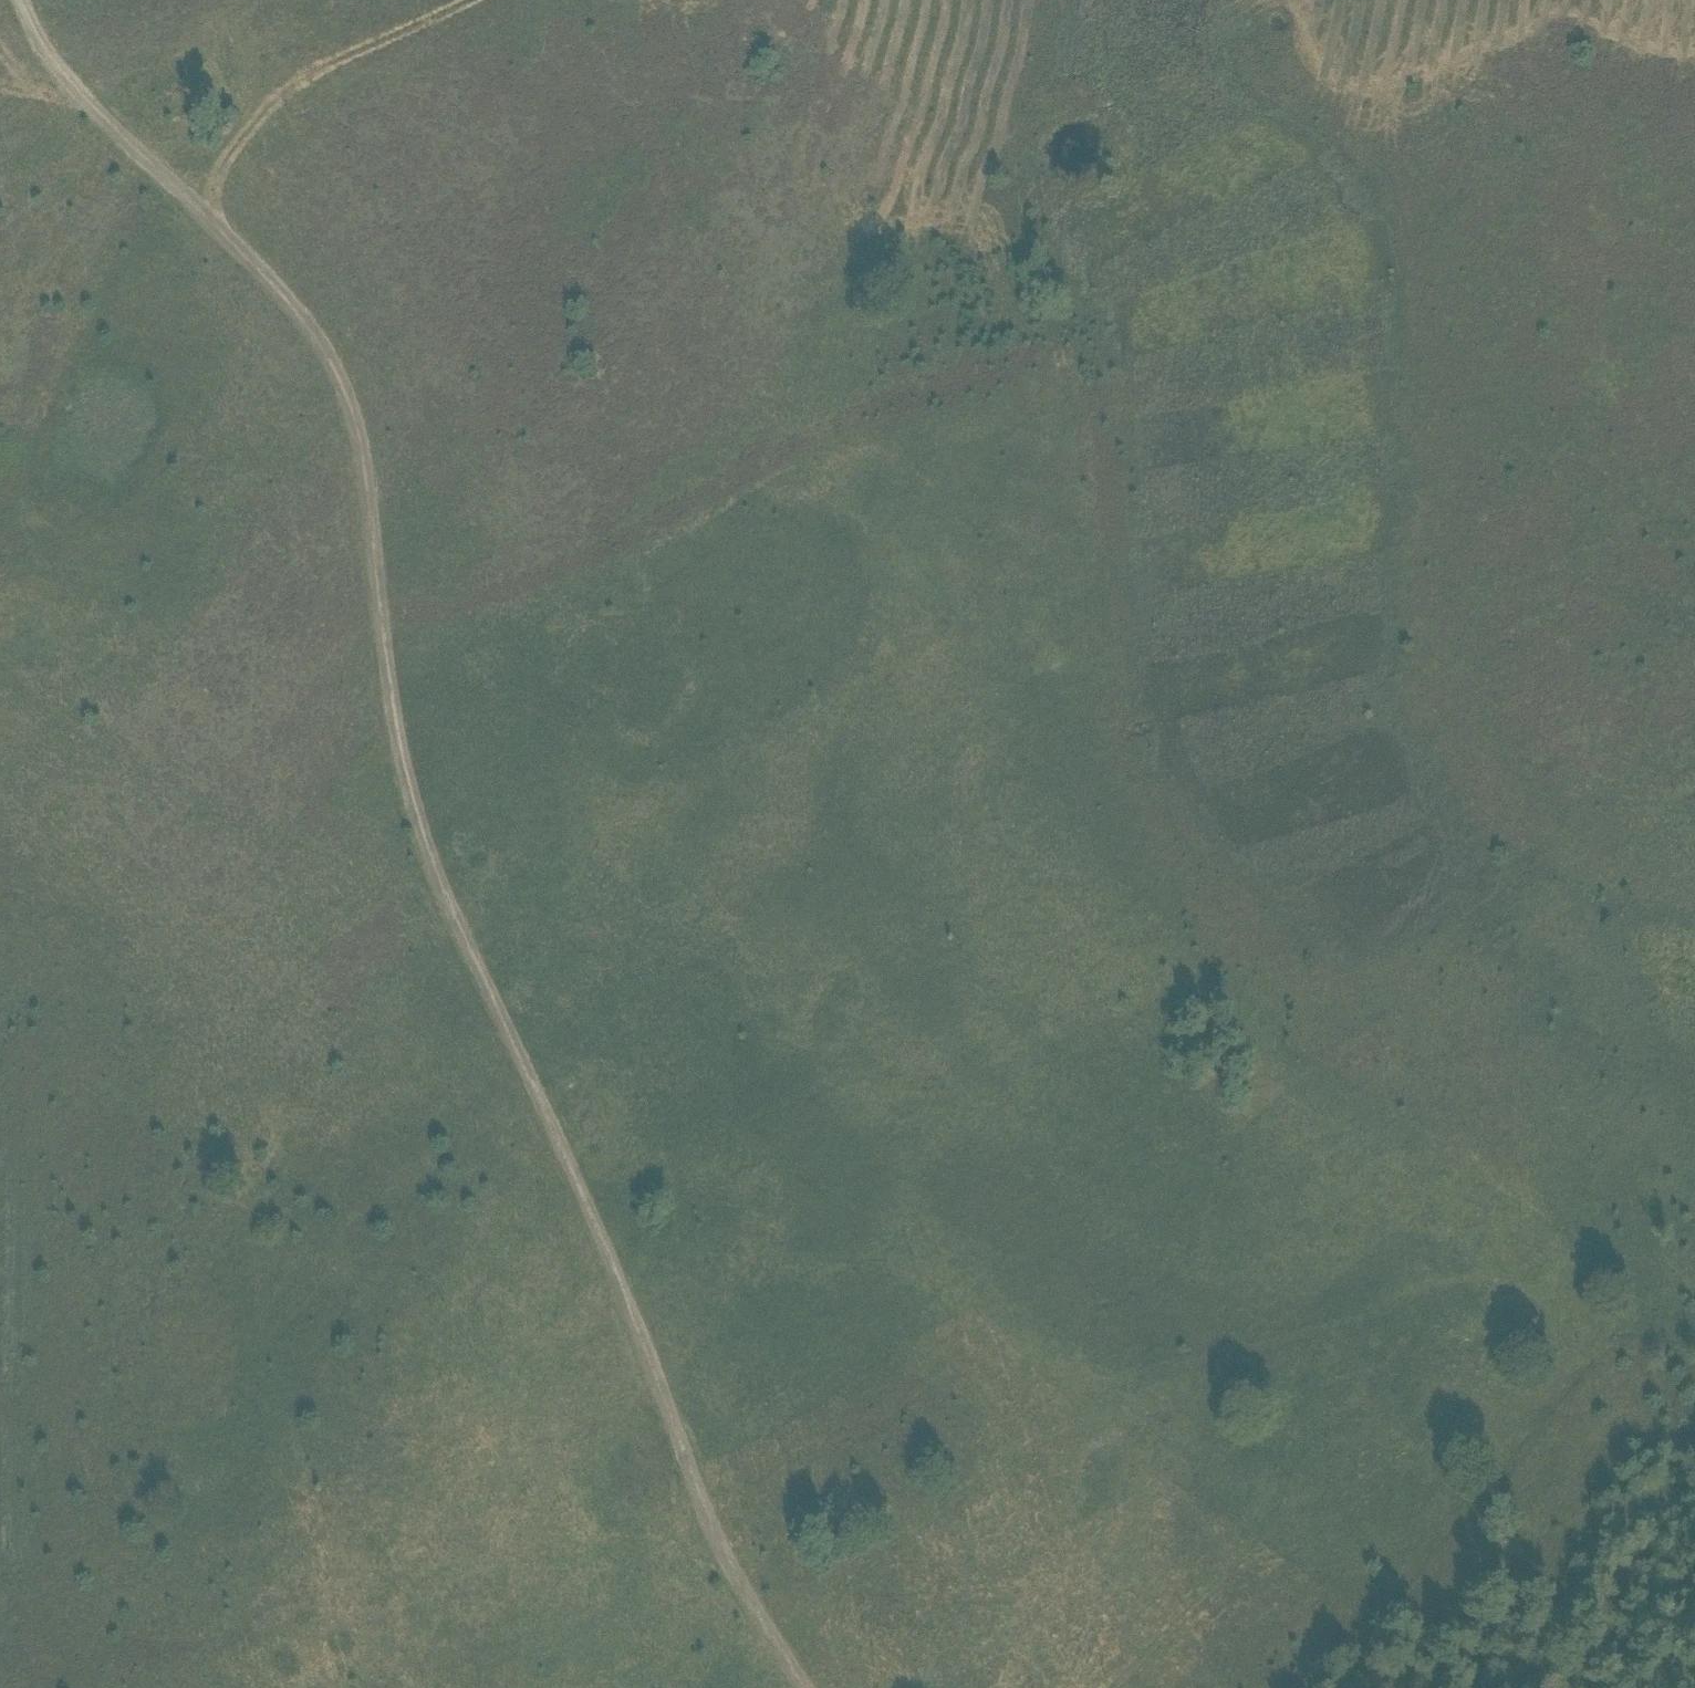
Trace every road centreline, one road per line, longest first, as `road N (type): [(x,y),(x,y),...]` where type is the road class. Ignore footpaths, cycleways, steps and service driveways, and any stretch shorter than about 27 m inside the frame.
road 1 (track): [(18,0),(70,86),(304,320),(341,379),(367,483),(394,740),(441,895),(607,1249),(705,1509),(806,1687)]

